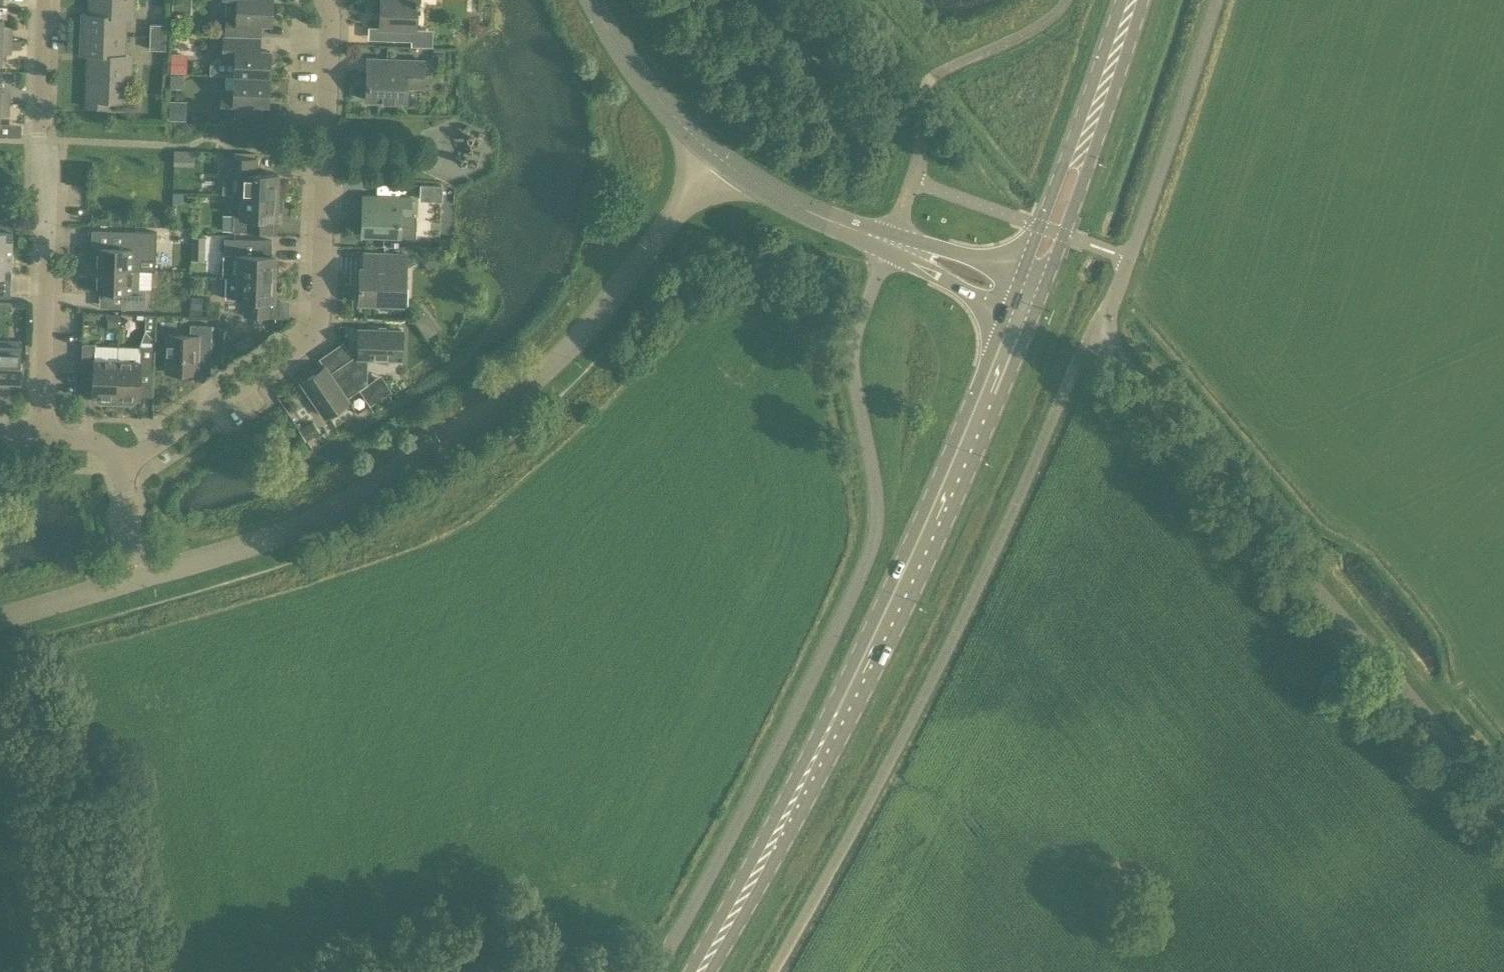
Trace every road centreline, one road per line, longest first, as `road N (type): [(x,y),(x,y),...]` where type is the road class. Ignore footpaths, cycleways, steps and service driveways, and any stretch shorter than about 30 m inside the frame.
road 1 (unclassified): [(659,971),(873,553),(875,490),(850,352),(890,244)]
road 2 (primary): [(698,971),(809,777),(927,537),(1029,293)]
road 3 (unclassified): [(720,160),(548,377),(385,488),(311,526),(141,579)]
road 4 (unclassified): [(777,971),(918,711),(1098,324)]
road 5 (unclassified): [(1503,798),(1098,324)]
road 6 (residential): [(122,463),(313,335),(321,315),(331,14),(323,0)]
road 7 (residential): [(44,438),(45,0)]
road 8 (unclassified): [(1098,324),(1159,178),(1219,0)]
road 9 (primary): [(1029,293),(1130,0)]
road 10 (residential): [(890,244),(919,164),(913,124),(812,0)]
road 11 (tertiary): [(720,160),(646,82),(593,0)]
road 12 (tertiary): [(890,244),(820,218),(720,160)]
road 13 (unclassified): [(141,579),(0,622)]
road 14 (tertiary): [(1029,293),(890,244)]

